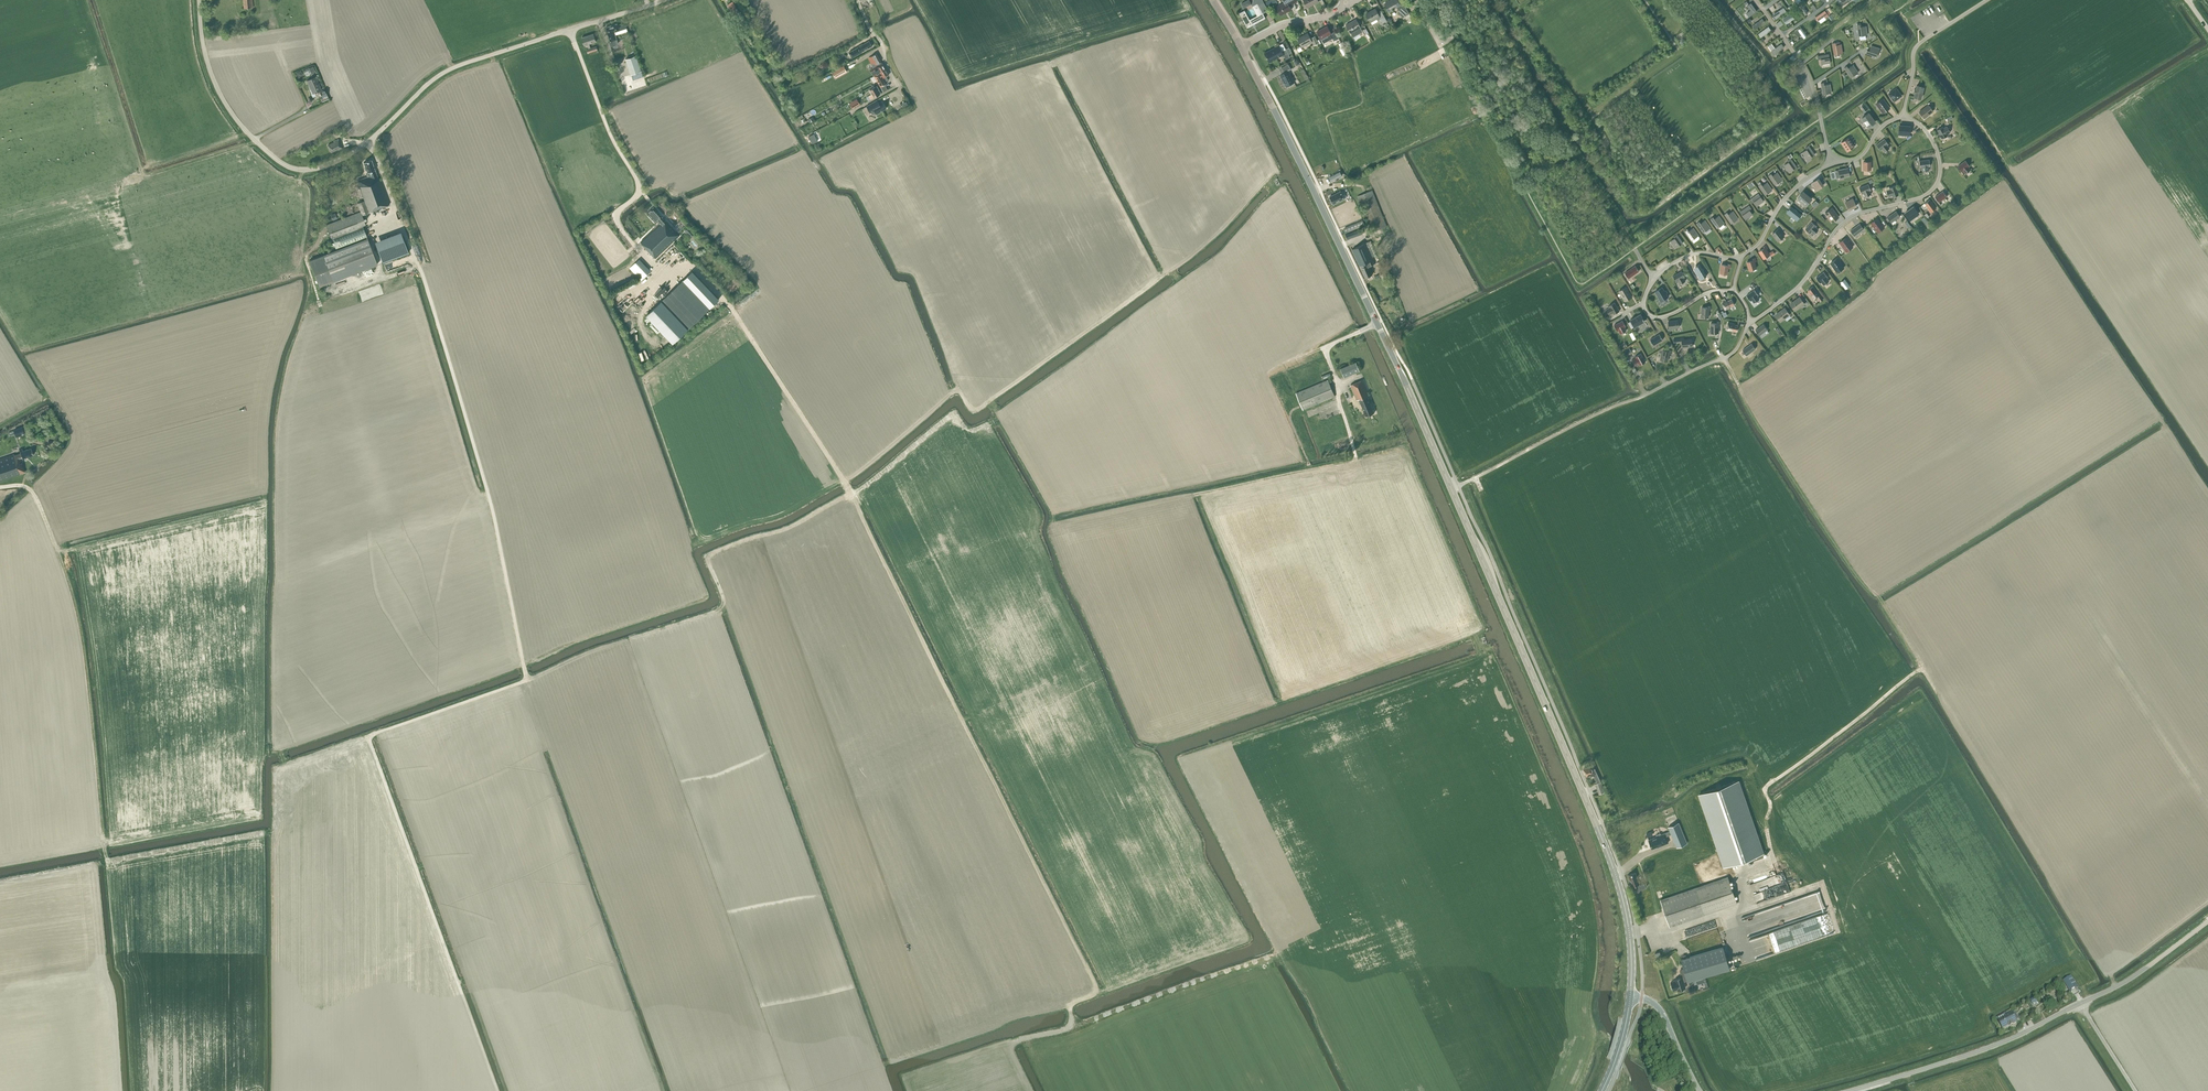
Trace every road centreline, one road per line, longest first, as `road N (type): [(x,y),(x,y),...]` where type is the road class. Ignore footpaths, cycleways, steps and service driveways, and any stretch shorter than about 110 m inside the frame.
road 1 (track): [(498,1090),(367,737),(714,612),(725,601),(710,556),(852,495),(1094,983),(1092,994),(1070,1005)]
road 2 (primary): [(1630,997),(1629,934),(1614,871),(1452,490)]
road 3 (primary): [(1452,490),(1242,47)]
road 4 (track): [(424,274),(493,507),(527,680)]
road 5 (unclassified): [(1845,1090),(2004,1046),(2159,966),(2207,925)]
road 6 (track): [(1738,385),(1783,466),(1921,667)]
road 7 (unclassified): [(371,142),(452,67),(663,0)]
road 8 (residential): [(1902,117),(1921,125),(1934,145),(1940,173),(1932,189),(1846,220),(1803,282),(1748,321)]
road 9 (unclassified): [(199,0),(213,79),(268,154),(304,171),(371,142)]
road 10 (track): [(852,495),(715,289)]
road 11 (track): [(1764,789),(1921,667),(1934,689)]
road 12 (track): [(26,487),(71,593),(89,700)]
road 13 (residential): [(1831,163),(1809,77),(1757,0)]
road 14 (residential): [(1902,117),(1916,46),(1986,0)]
road 15 (unclassified): [(371,142),(424,274)]
road 16 (residential): [(1640,397),(1732,353),(1748,321)]
road 17 (residential): [(1741,257),(1786,197),(1831,163)]
road 18 (unclassified): [(1630,997),(1660,1009),(1700,1090)]

